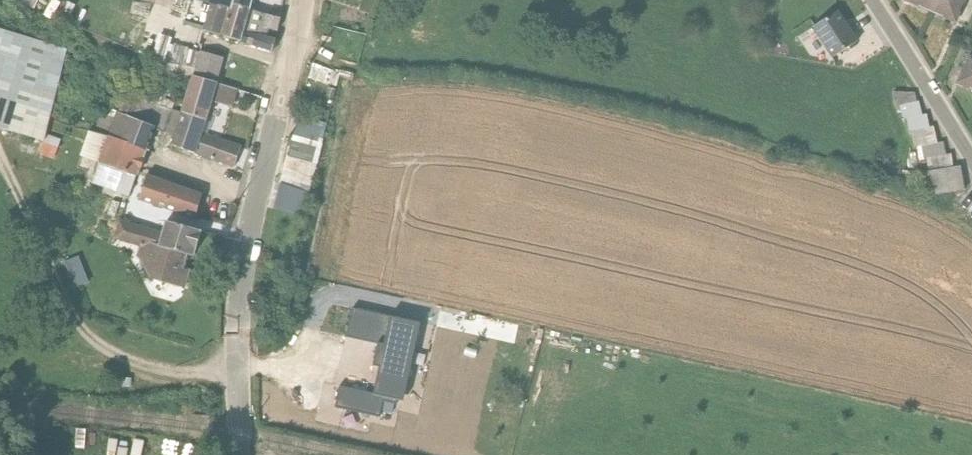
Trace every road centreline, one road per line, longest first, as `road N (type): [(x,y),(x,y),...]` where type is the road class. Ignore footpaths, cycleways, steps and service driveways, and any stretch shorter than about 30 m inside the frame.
road 1 (tertiary): [(240,454),(243,278),(306,35),(306,0)]
road 2 (unclassified): [(871,0),(971,161)]

